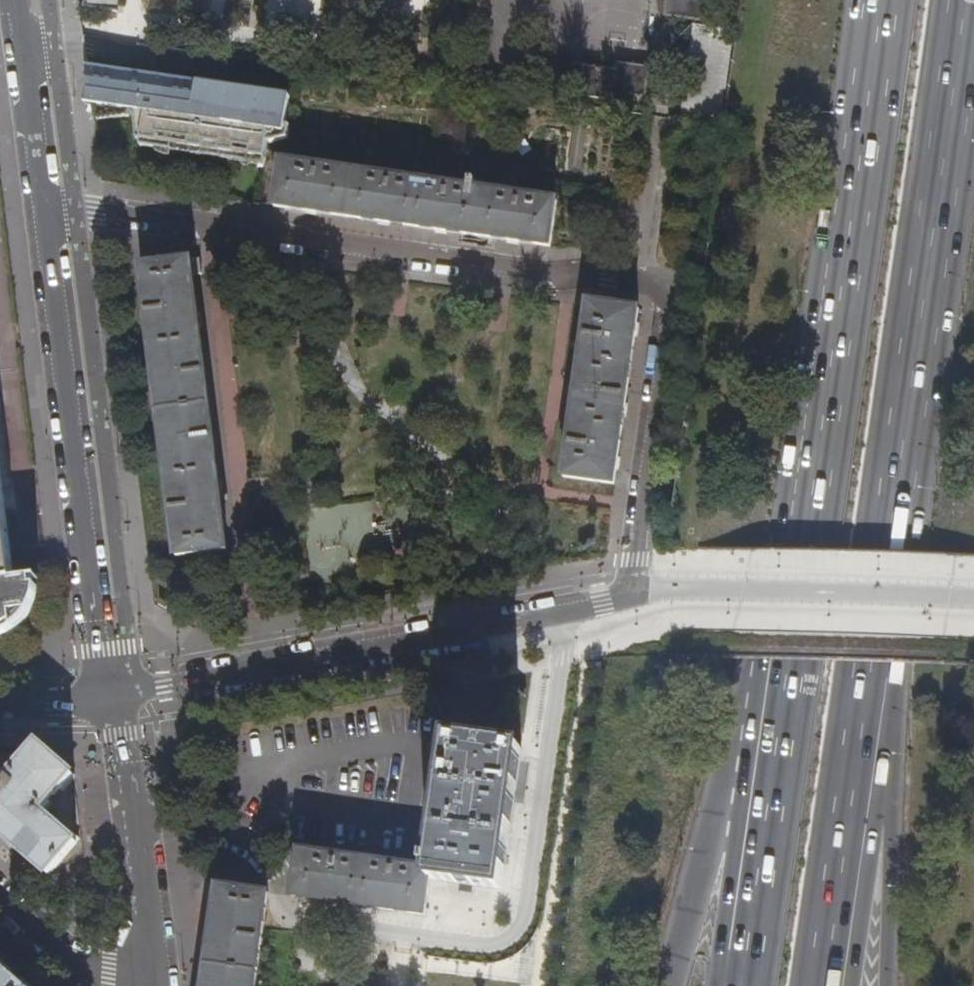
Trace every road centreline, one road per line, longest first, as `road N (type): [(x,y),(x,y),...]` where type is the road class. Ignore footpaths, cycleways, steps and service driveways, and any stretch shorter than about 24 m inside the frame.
road 1 (residential): [(43,211),(75,208),(644,279),(671,297),(629,599),(113,697)]
road 2 (trunk): [(900,0),(767,776)]
road 3 (trunk): [(889,541),(973,31)]
road 4 (residential): [(43,211),(113,697)]
road 5 (trunk): [(825,985),(889,541)]
road 6 (trunk): [(882,985),(889,541)]
road 7 (residential): [(147,985),(113,697)]
road 8 (trunk): [(767,776),(720,818),(670,985)]
road 9 (trunk): [(767,776),(739,985)]
road 10 (residential): [(0,896),(108,985),(147,985)]

